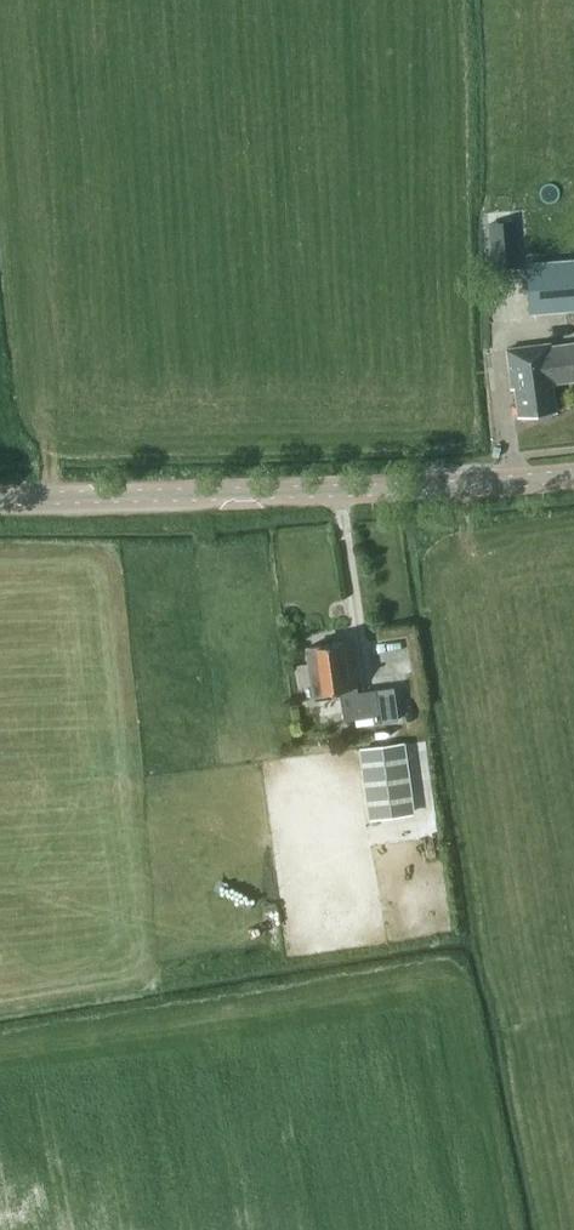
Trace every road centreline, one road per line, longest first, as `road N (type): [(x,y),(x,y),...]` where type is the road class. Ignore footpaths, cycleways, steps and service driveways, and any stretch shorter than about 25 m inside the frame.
road 1 (tertiary): [(0,502),(454,489),(573,475)]

